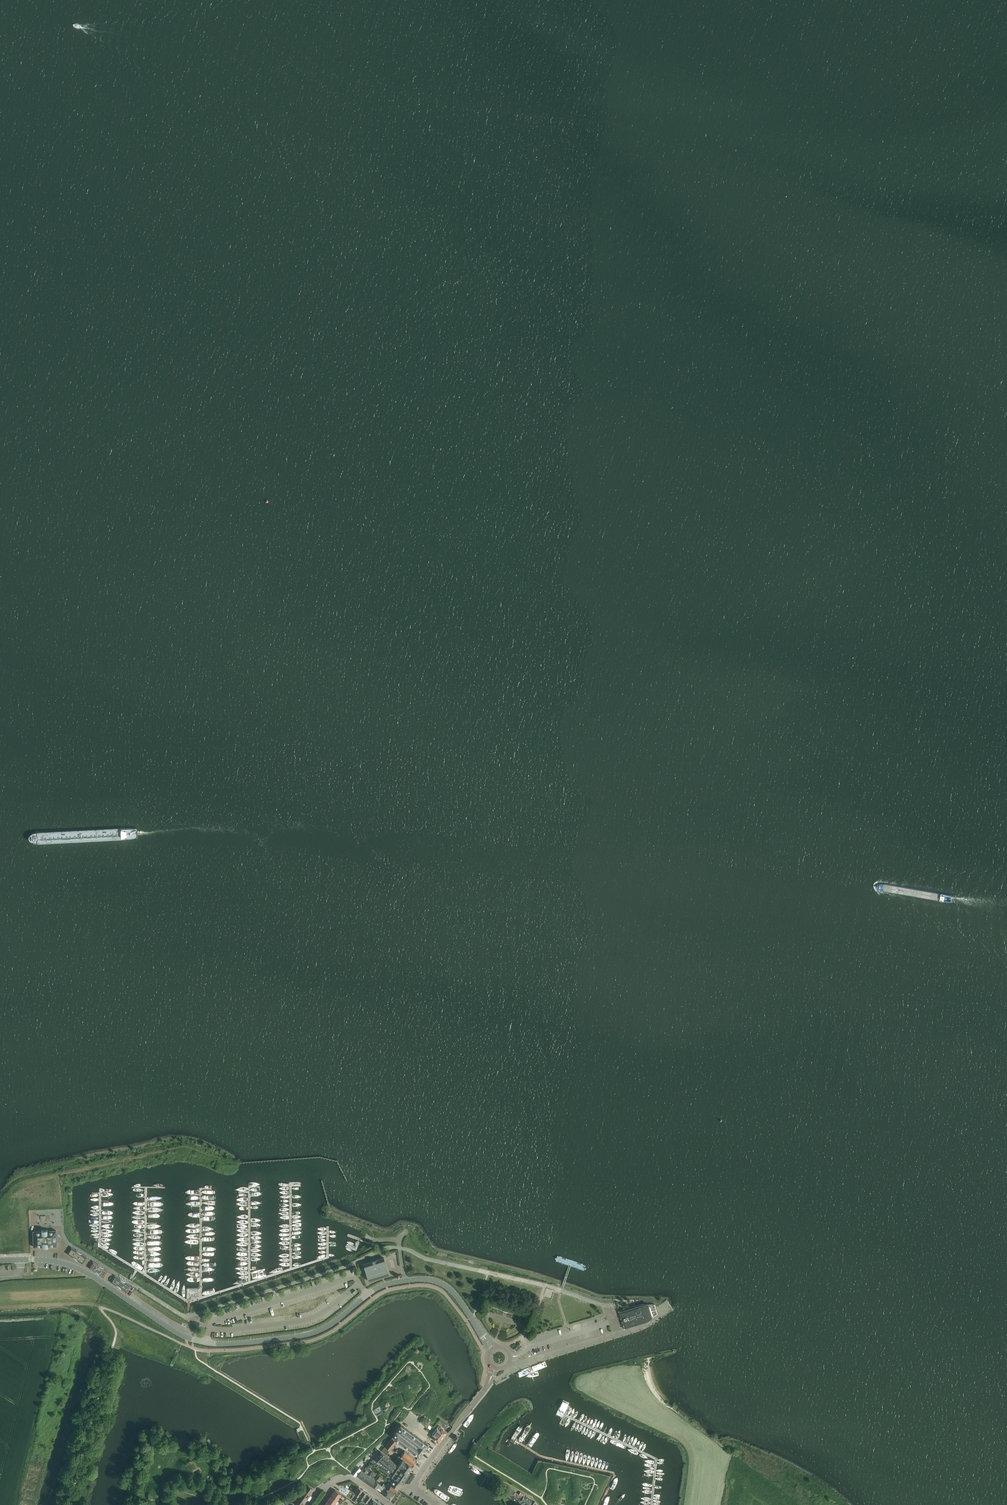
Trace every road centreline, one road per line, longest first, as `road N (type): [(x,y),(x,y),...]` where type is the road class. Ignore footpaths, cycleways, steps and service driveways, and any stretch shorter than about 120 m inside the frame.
road 1 (tertiary): [(494,1349),(455,1294),(427,1280),(382,1287),(313,1333),(217,1344),(173,1330),(81,1269),(0,1261)]
road 2 (unclassified): [(412,1487),(495,1368)]

